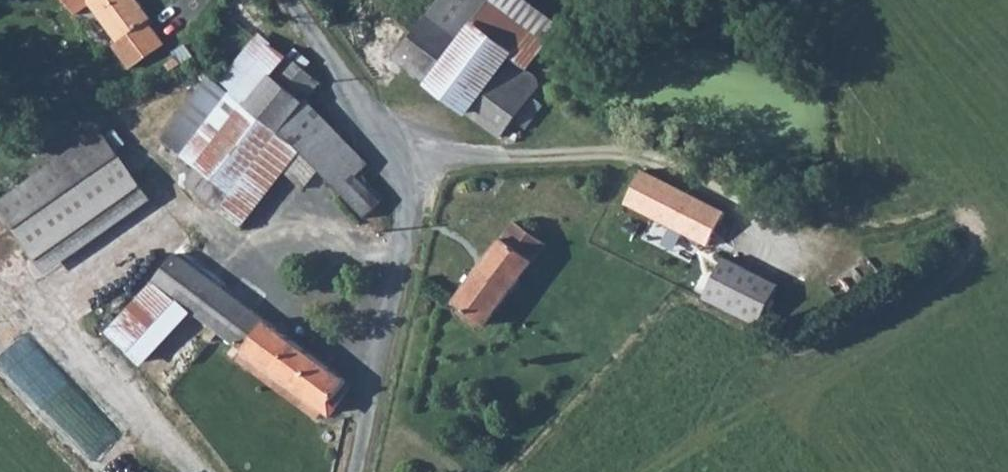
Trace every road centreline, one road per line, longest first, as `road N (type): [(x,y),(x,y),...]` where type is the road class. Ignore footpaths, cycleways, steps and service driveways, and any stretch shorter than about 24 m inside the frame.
road 1 (unclassified): [(288,0),(399,161),(409,213),(351,471)]

